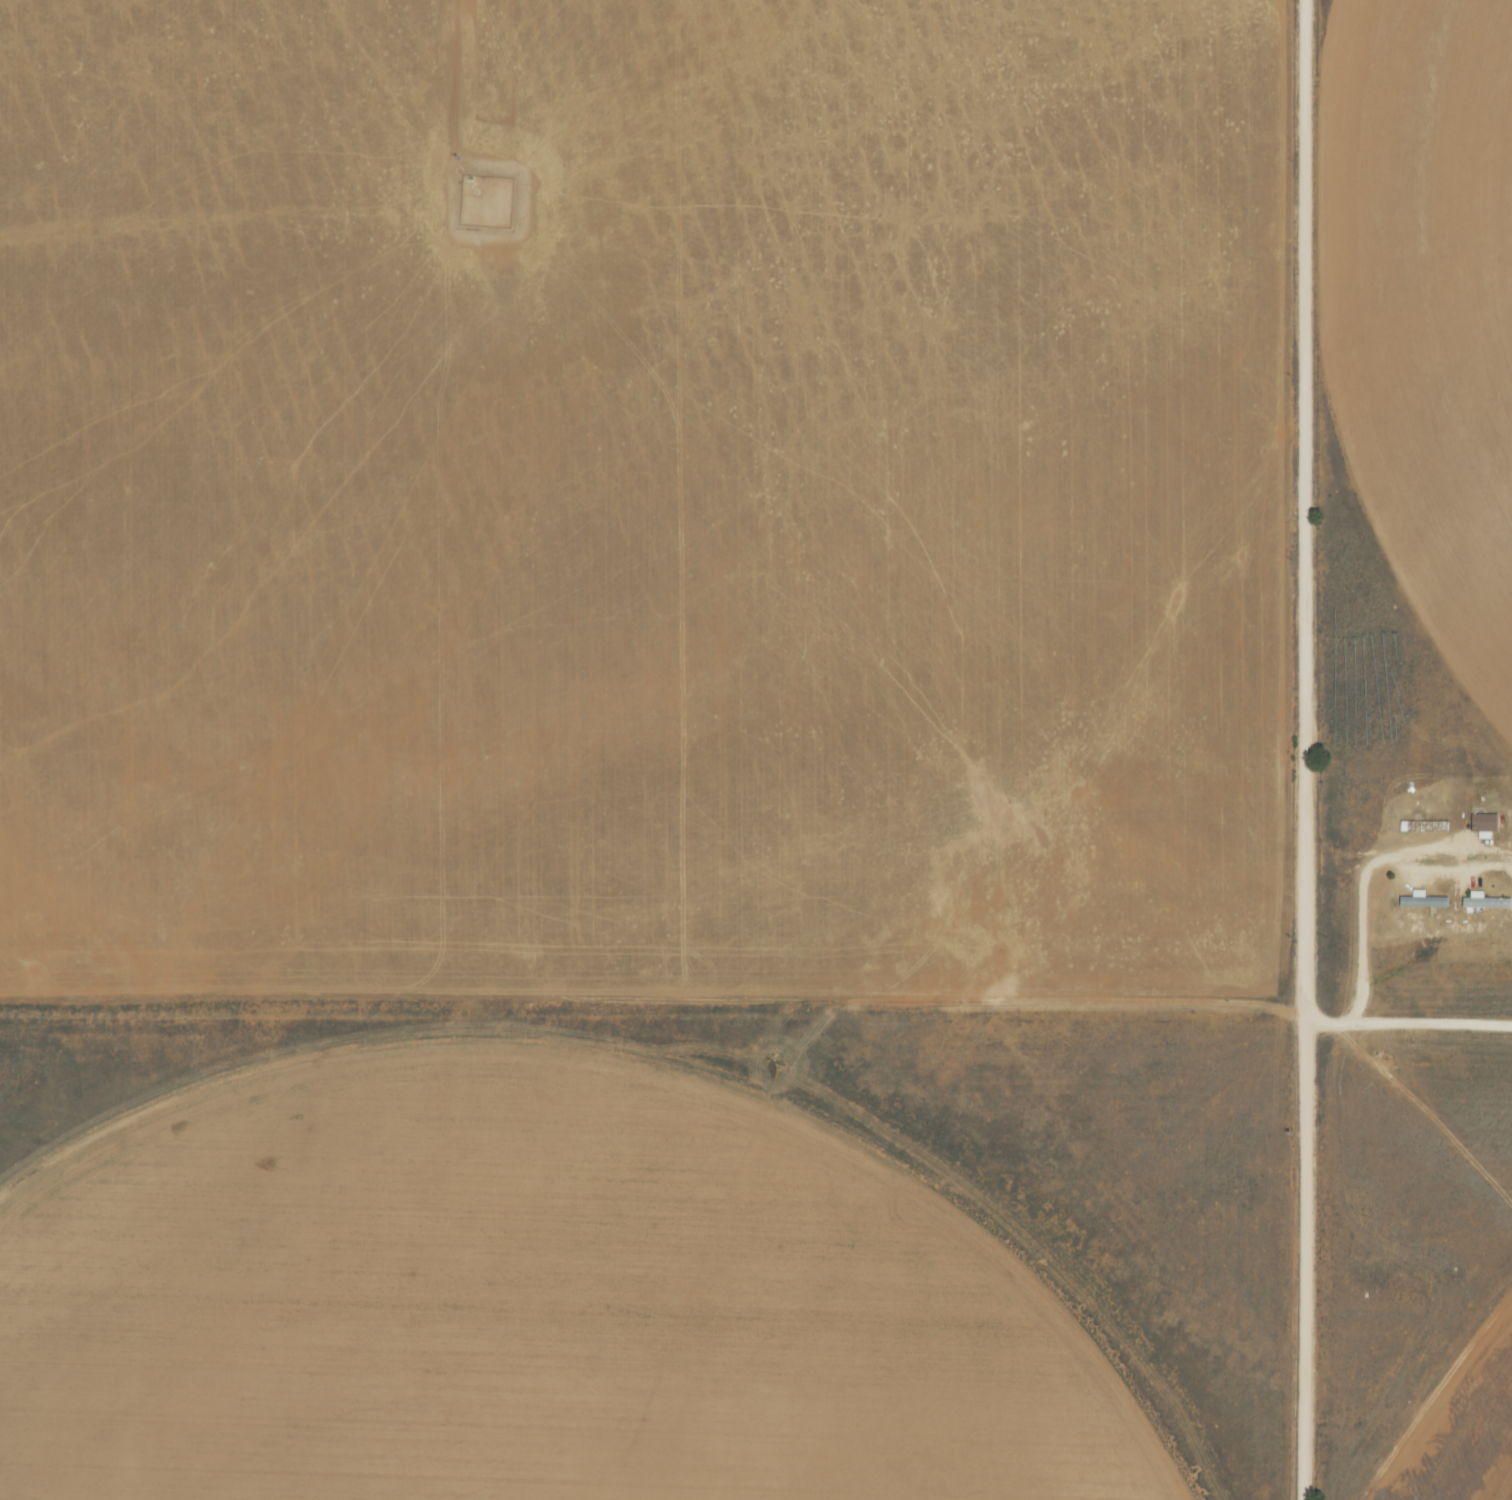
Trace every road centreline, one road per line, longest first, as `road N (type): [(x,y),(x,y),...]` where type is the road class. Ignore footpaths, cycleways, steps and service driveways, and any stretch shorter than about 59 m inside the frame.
road 1 (residential): [(1309,1499),(1310,0)]
road 2 (residential): [(1307,863),(1511,860)]

